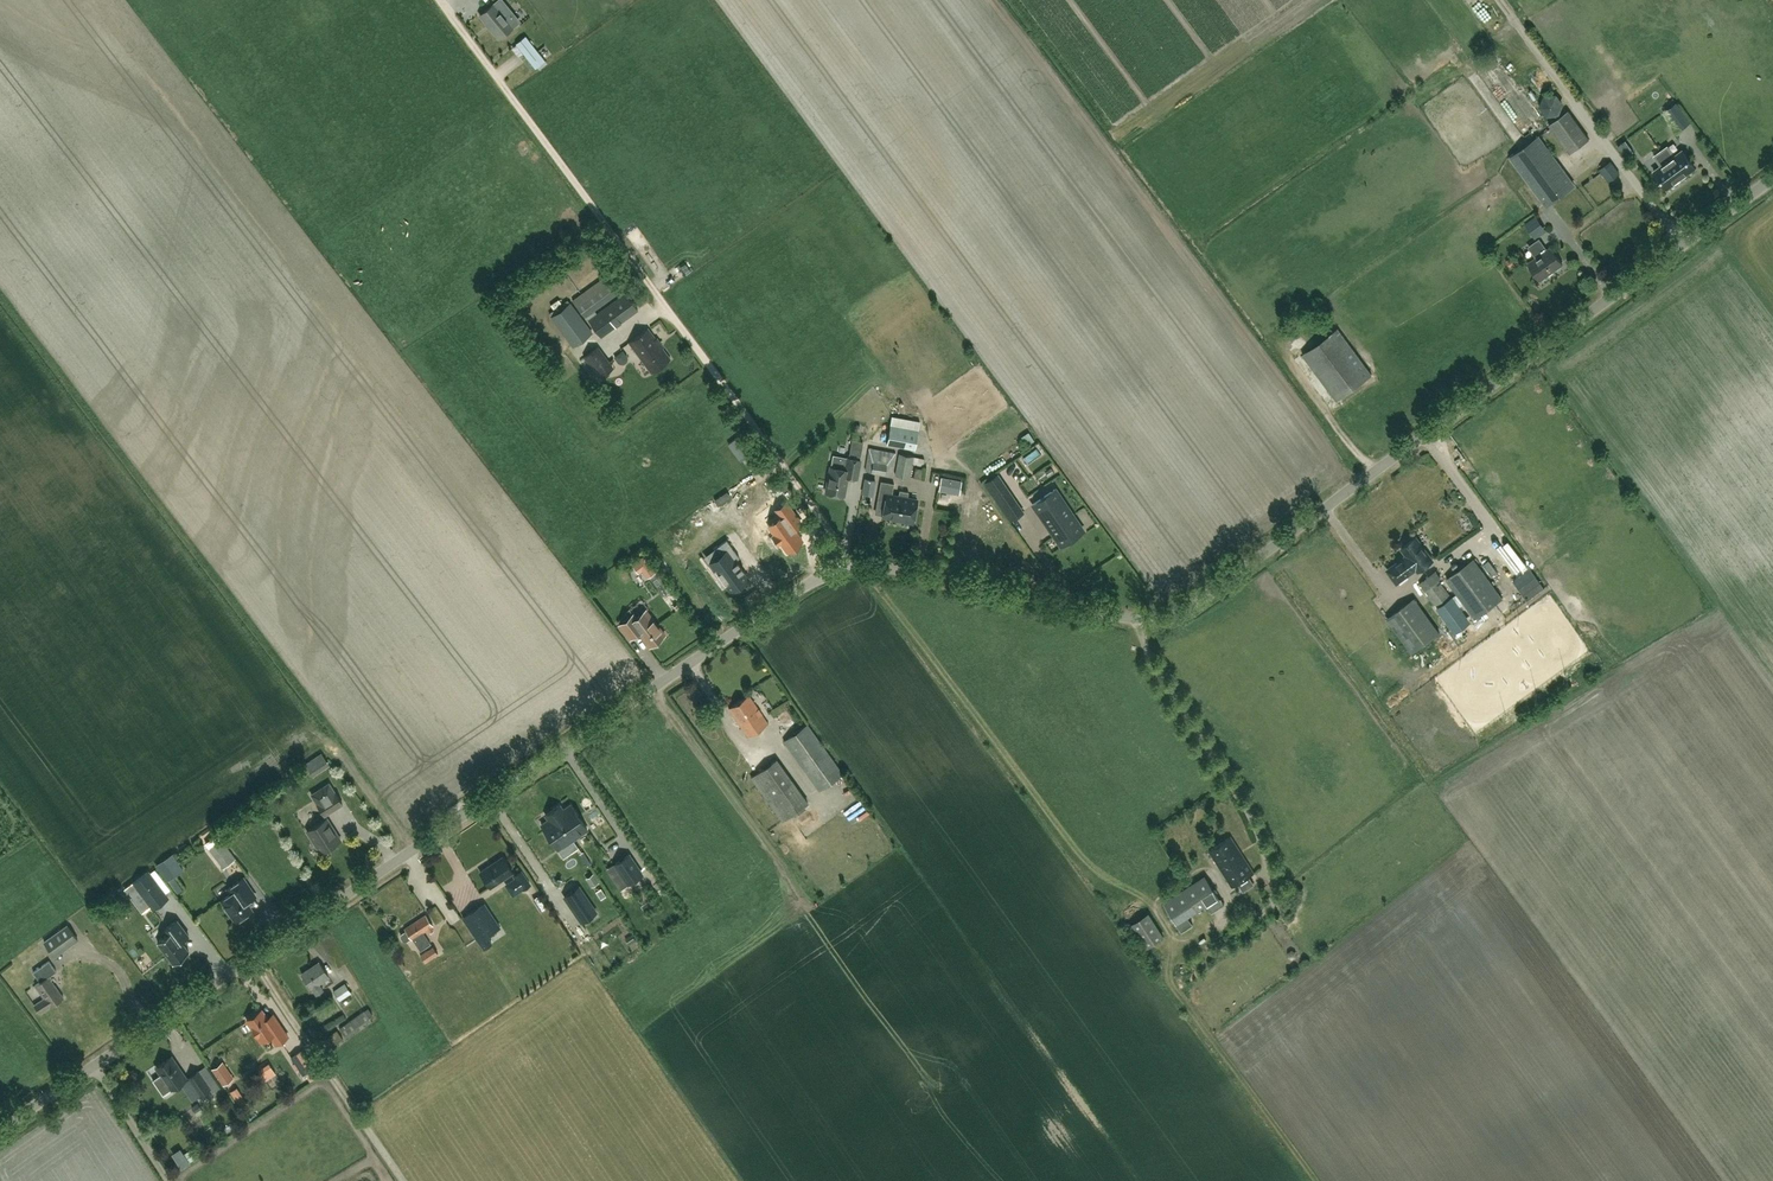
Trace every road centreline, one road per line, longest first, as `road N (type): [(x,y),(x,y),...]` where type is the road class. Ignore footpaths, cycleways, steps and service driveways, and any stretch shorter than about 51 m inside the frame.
road 1 (tertiary): [(857,567),(1114,615),(1175,611),(1772,179)]
road 2 (tertiary): [(0,1134),(798,592),(857,567)]
road 3 (track): [(868,568),(1074,849),(1156,907),(1171,936),(1173,986),(1315,1180)]
road 4 (unclassified): [(857,567),(436,0)]

